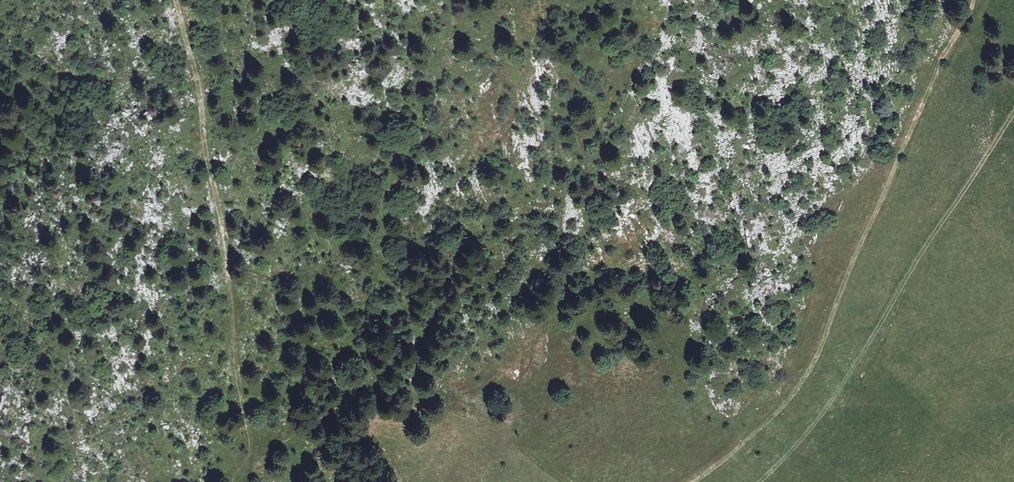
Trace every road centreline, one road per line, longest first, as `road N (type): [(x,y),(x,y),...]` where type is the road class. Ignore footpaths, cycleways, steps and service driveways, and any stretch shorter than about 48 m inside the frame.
road 1 (track): [(973,0),(801,383),(693,481)]
road 2 (track): [(1013,107),(832,399),(768,475)]
road 3 (track): [(177,0),(200,92),(235,353)]
road 4 (track): [(234,481),(251,449),(235,353)]

